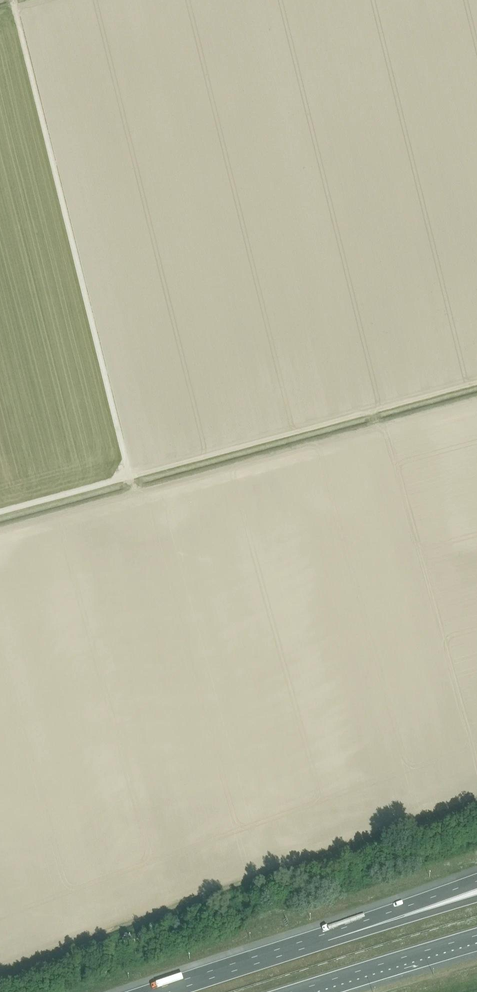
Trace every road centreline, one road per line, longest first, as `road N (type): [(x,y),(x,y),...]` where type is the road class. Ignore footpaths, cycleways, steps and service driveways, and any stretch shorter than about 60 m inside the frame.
road 1 (track): [(130,477),(13,0)]
road 2 (track): [(476,382),(136,475)]
road 3 (motorway): [(476,881),(239,966)]
road 4 (motorway): [(476,899),(239,966)]
road 5 (motorway): [(293,991),(476,935)]
road 6 (track): [(0,512),(136,475)]

